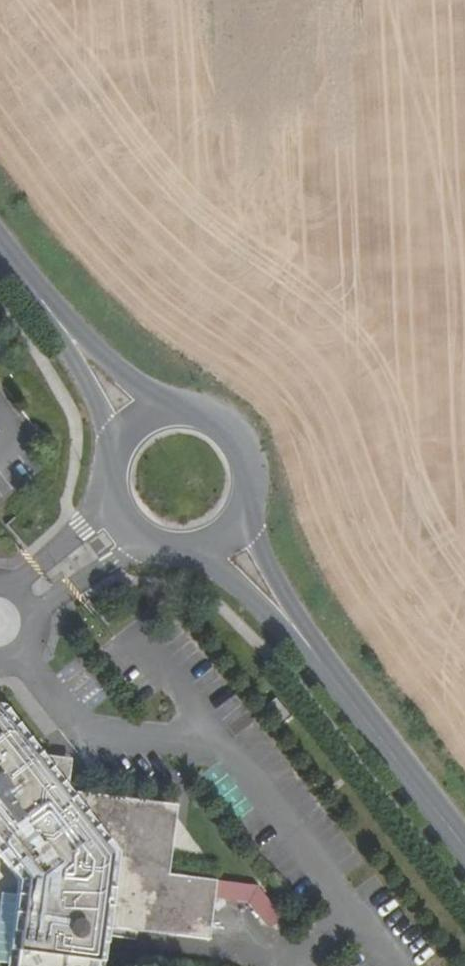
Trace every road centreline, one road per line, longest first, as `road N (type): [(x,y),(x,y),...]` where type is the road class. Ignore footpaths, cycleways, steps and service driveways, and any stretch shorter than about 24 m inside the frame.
road 1 (secondary): [(464,847),(309,646)]
road 2 (secondary): [(180,415),(42,301)]
road 3 (secondary): [(42,301),(118,462)]
road 4 (secondary): [(309,646),(243,489)]
road 5 (secondary): [(185,542),(309,646)]
road 6 (secondary): [(118,462),(120,501),(130,519),(164,540),(185,542)]

